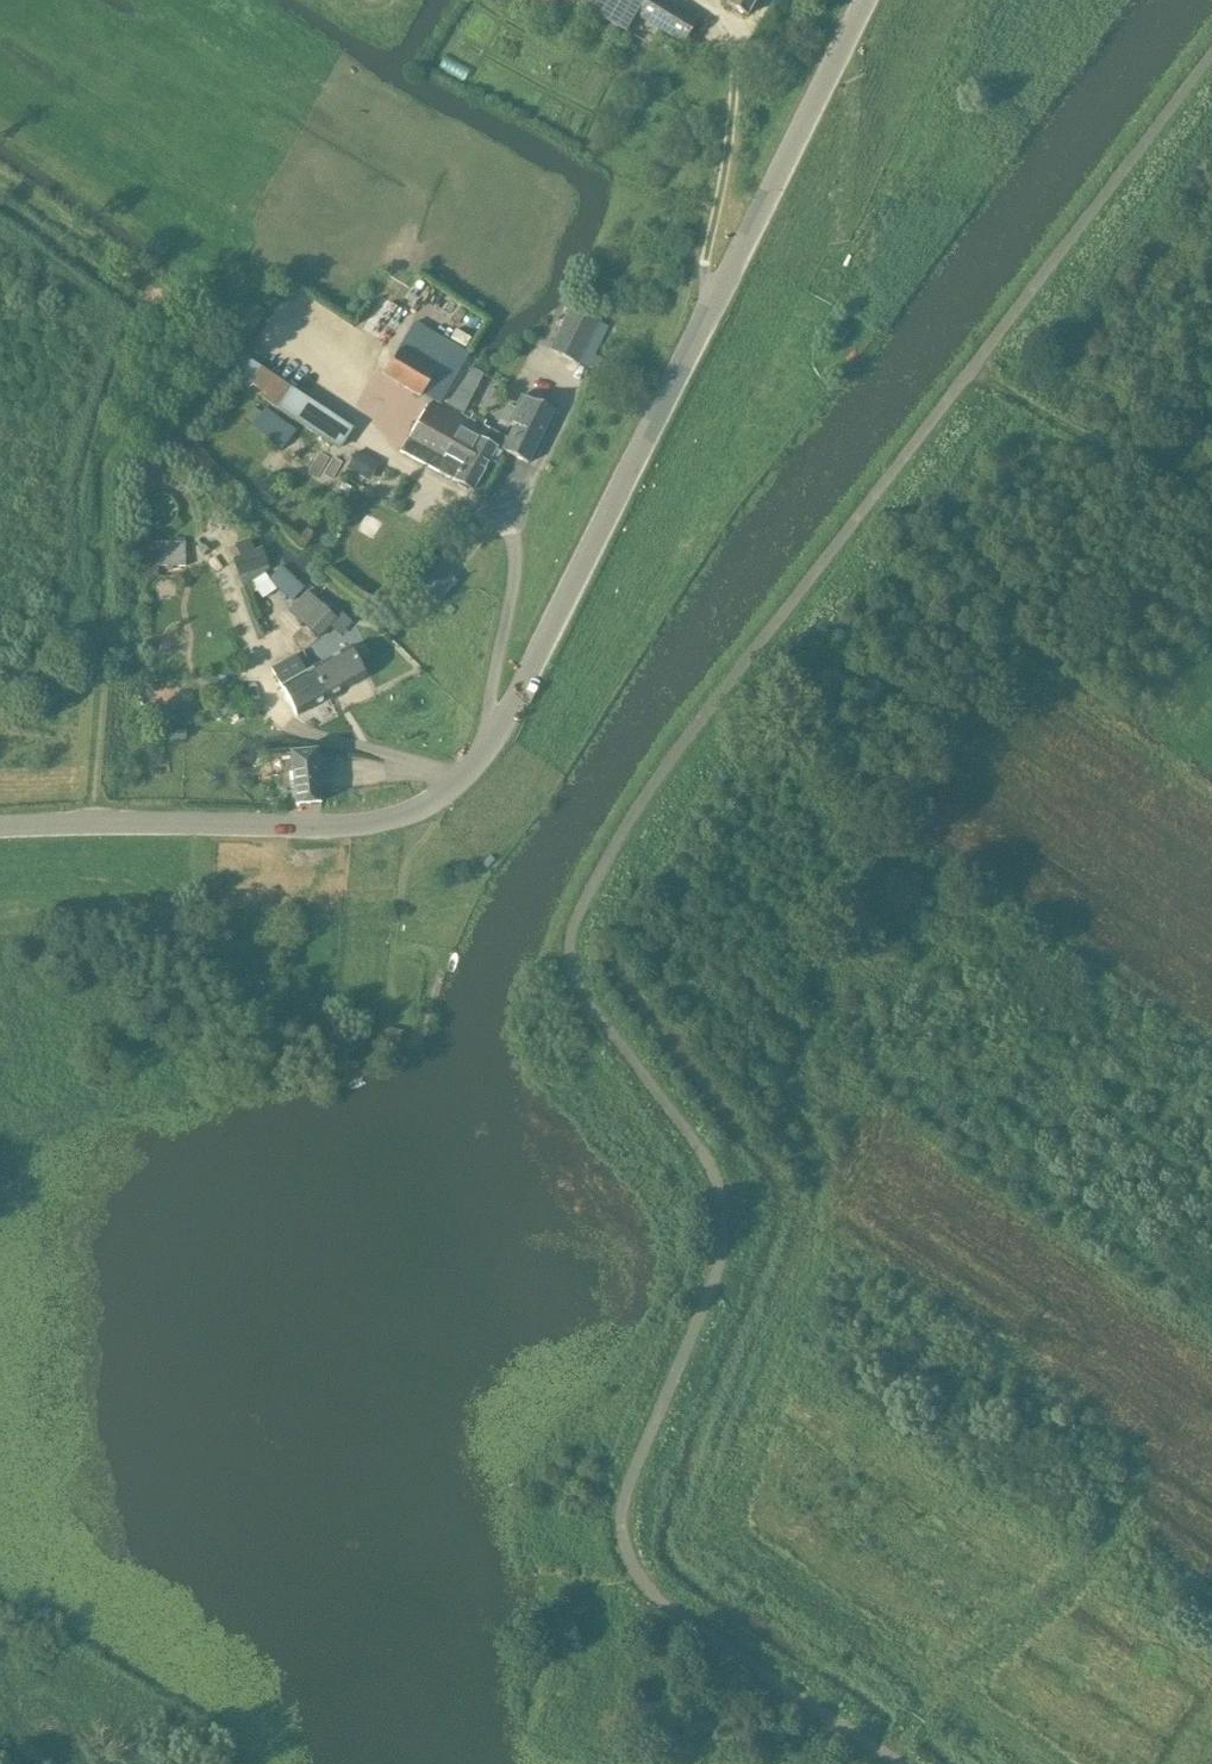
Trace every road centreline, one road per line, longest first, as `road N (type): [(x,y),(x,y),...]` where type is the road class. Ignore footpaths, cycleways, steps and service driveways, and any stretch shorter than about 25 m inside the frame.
road 1 (unclassified): [(1211,57),(719,696),(612,847),(572,932),(570,956),(585,995),(695,1140),(728,1213),(722,1267),(629,1489),(624,1544),(649,1586),(903,1763)]
road 2 (unclassified): [(0,832),(358,827),(401,817),(465,777),(508,710),(872,0)]
road 3 (track): [(1211,514),(983,351)]
road 4 (track): [(734,118),(704,279),(713,311)]

